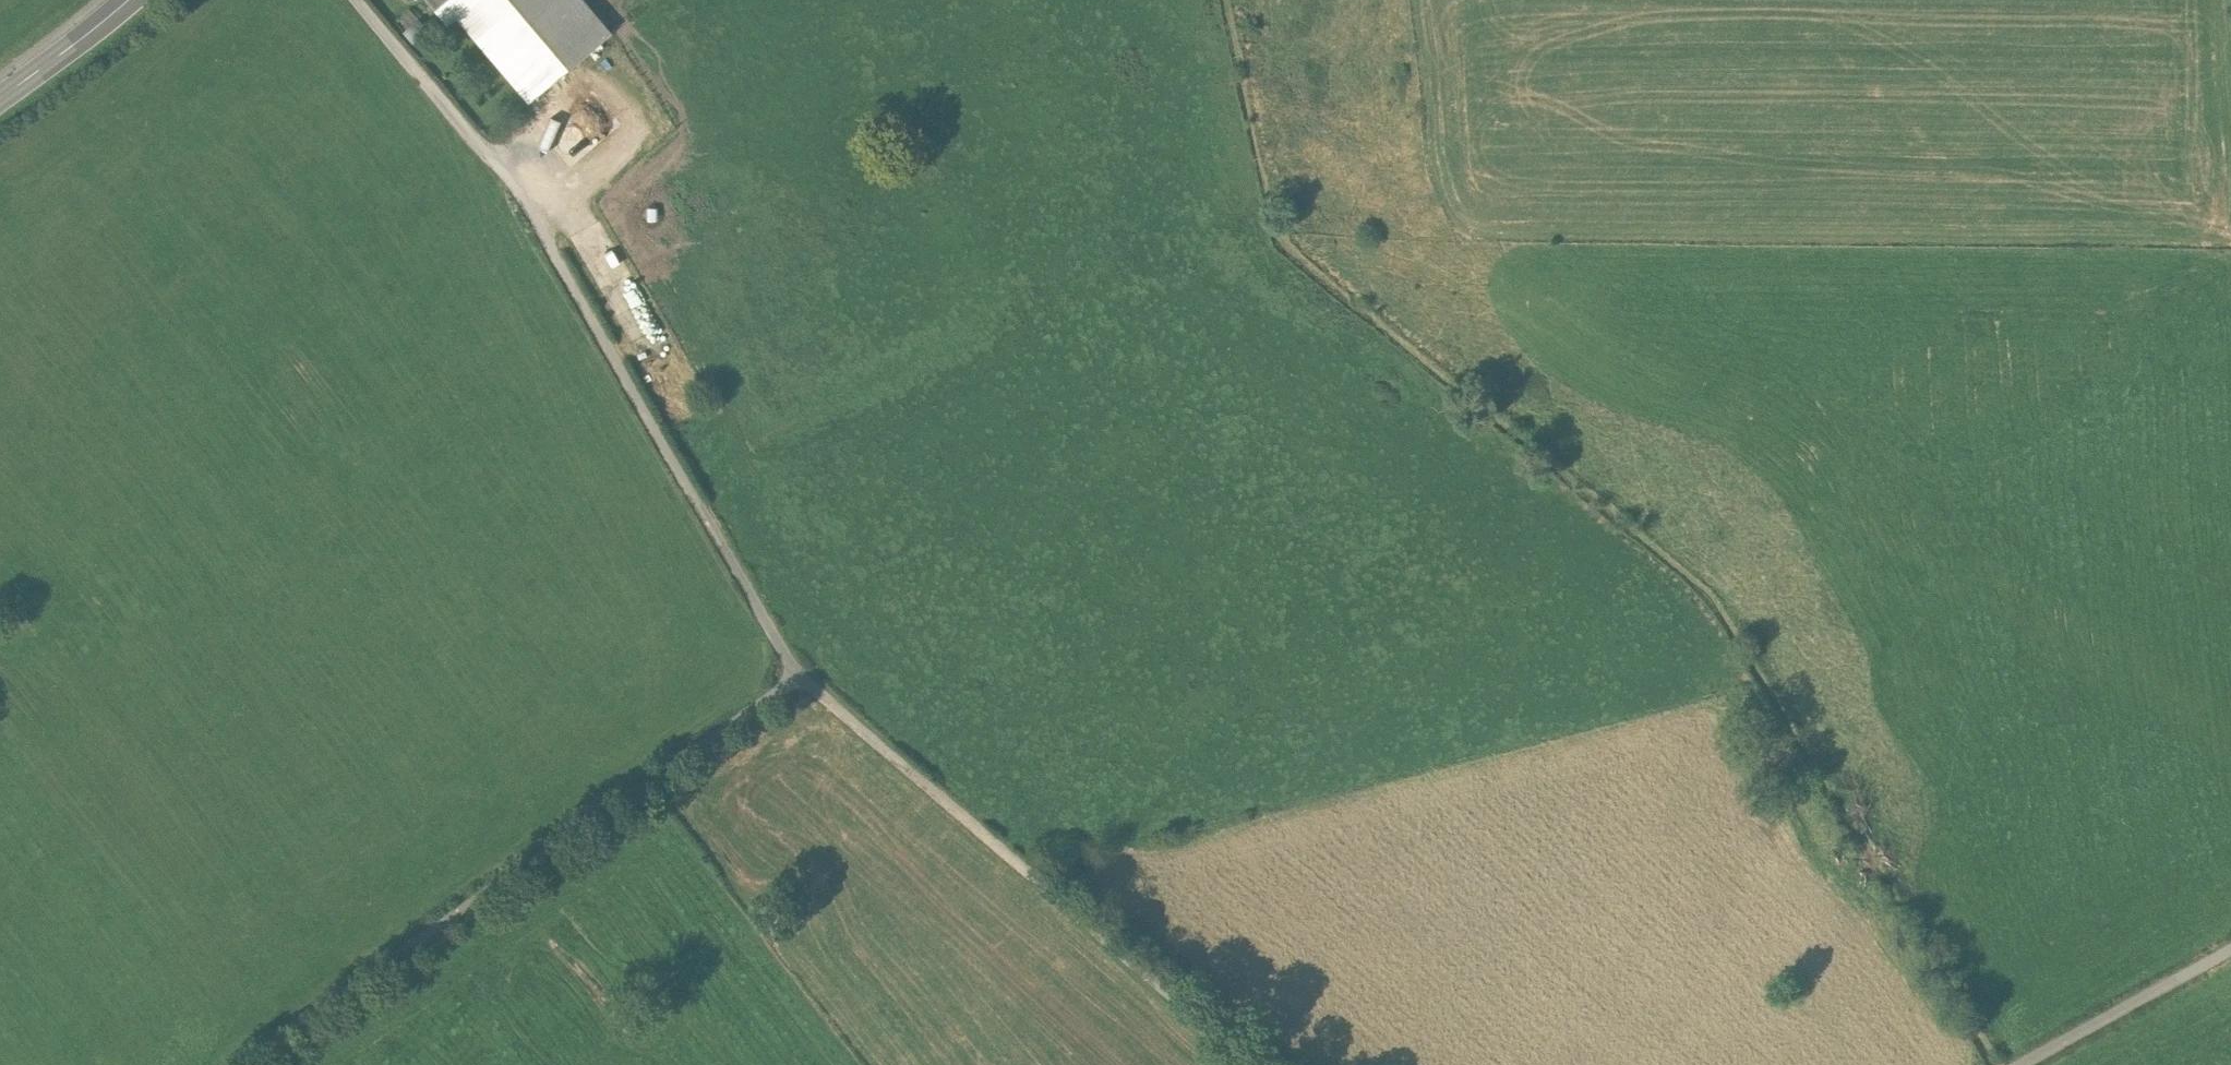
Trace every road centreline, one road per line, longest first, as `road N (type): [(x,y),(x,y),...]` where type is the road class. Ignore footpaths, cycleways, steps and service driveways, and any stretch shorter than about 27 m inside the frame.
road 1 (track): [(248,1064),(800,678),(1249,1064)]
road 2 (track): [(800,678),(525,200),(360,0)]
road 3 (track): [(2230,949),(2021,1064)]
road 4 (tertiary): [(127,0),(0,98)]

